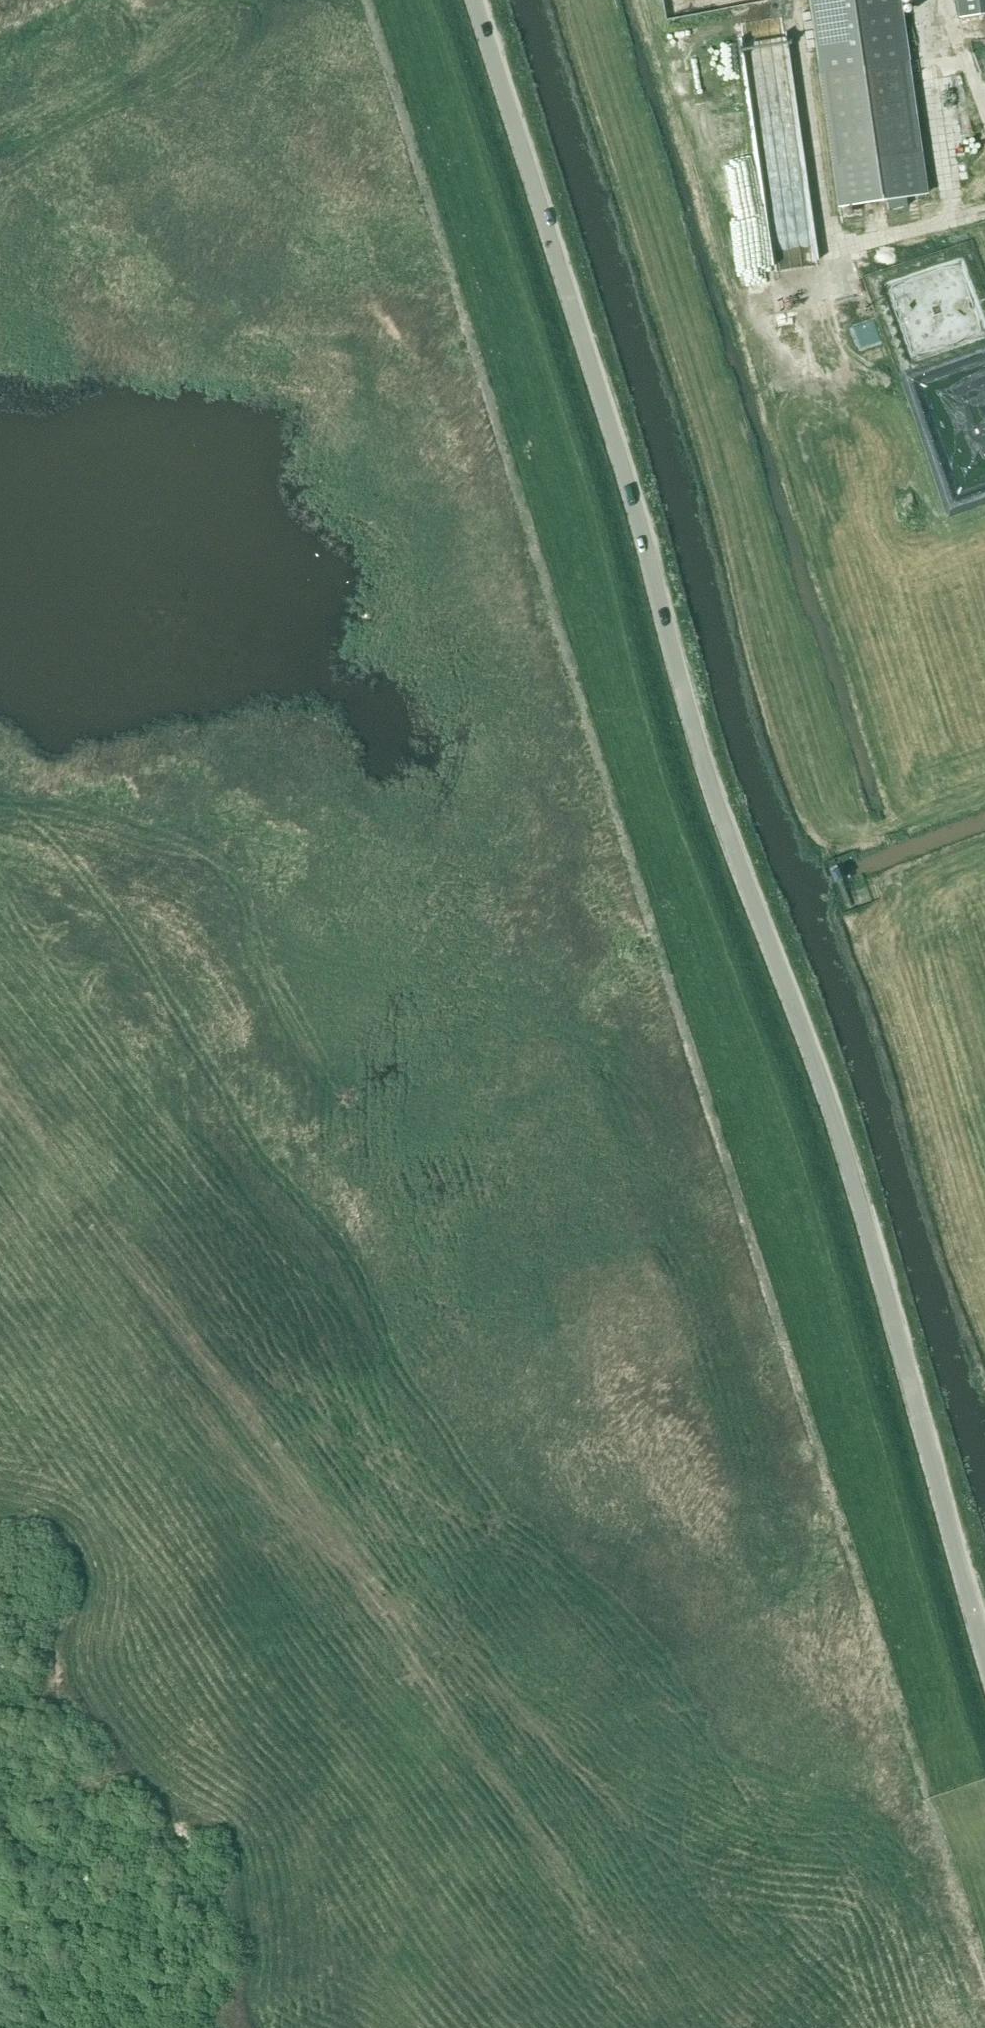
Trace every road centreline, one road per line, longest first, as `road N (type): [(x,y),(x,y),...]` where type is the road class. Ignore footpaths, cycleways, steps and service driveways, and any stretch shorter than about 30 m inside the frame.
road 1 (tertiary): [(984,1659),(852,1178),(708,780),(633,502),(474,0)]

